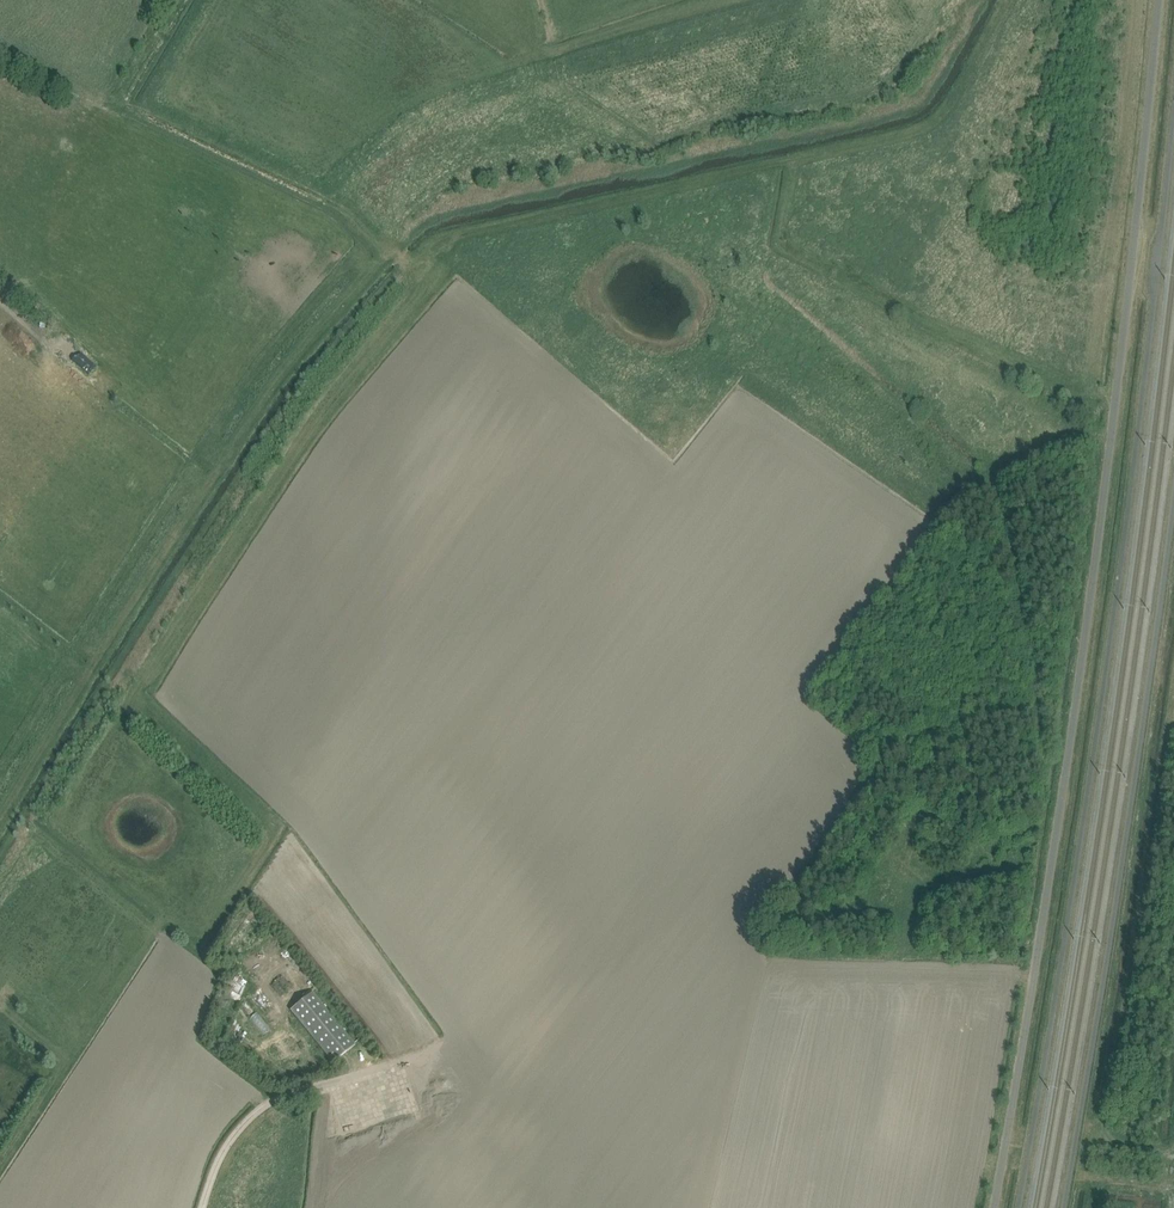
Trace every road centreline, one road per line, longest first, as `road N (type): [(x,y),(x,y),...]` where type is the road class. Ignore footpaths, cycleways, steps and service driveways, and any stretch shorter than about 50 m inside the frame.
road 1 (unclassified): [(991,1207),(1084,638),(1161,0)]
road 2 (unclassified): [(205,1207),(222,1157),(257,1108),(367,1067)]

